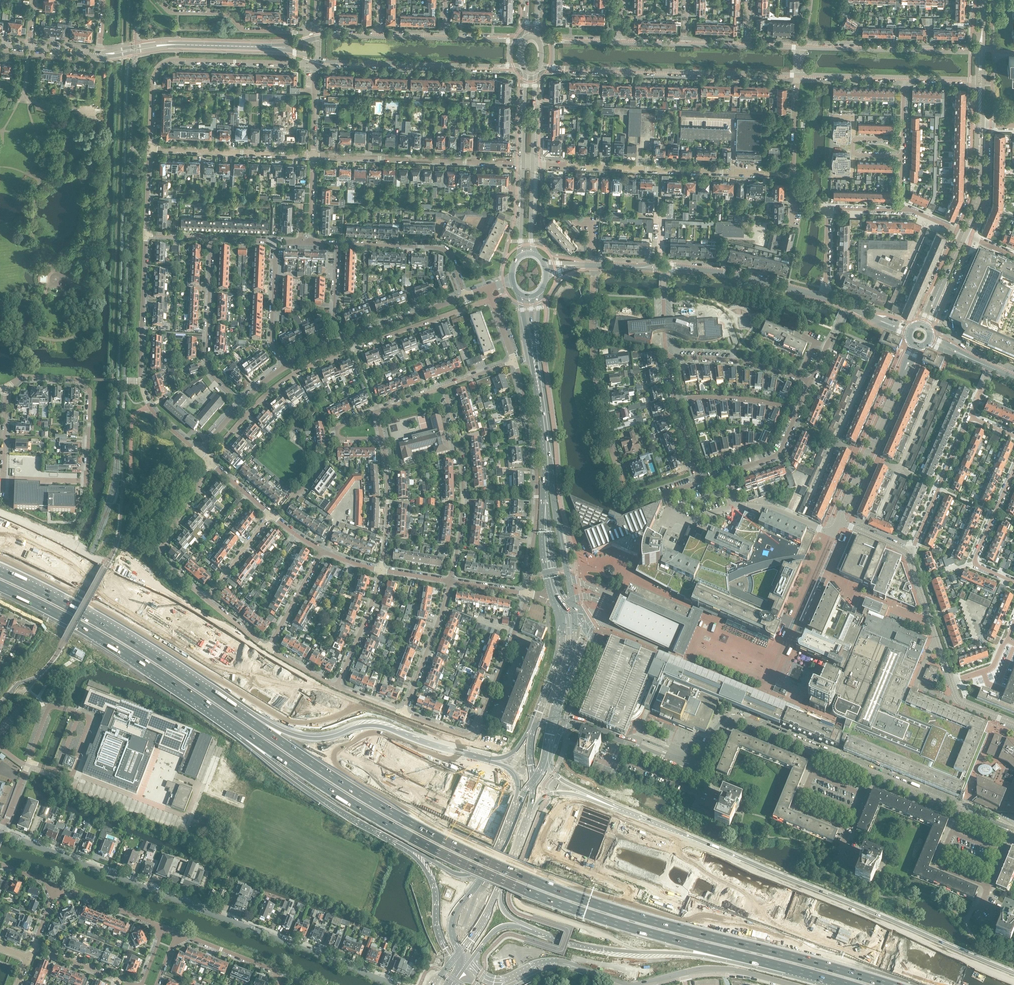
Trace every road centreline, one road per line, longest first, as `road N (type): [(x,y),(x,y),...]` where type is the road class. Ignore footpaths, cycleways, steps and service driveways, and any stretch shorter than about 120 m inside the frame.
road 1 (motorway): [(890,984),(527,880),(363,798),(275,737)]
road 2 (motorway): [(241,731),(403,836),(524,891),(789,968)]
road 3 (motorway): [(949,977),(405,763)]
road 4 (motorway): [(370,773),(445,811),(893,984)]
road 5 (motorway): [(1013,973),(618,808)]
road 6 (residential): [(392,984),(0,832)]
road 7 (motorway): [(428,747),(330,702),(165,605),(138,600)]
road 8 (motorway): [(405,763),(279,697),(138,600)]
road 9 (residential): [(594,266),(598,394),(629,498),(699,482)]
road 10 (motorway): [(949,977),(891,937),(685,857)]
road 11 (motorway): [(0,586),(89,630),(241,731)]
road 12 (motorway): [(131,630),(370,773)]
road 13 (motorway): [(526,925),(596,948),(789,968)]
road 14 (residential): [(795,175),(533,165)]
road 15 (tertiary): [(540,66),(797,75)]
road 16 (residential): [(150,150),(153,81),(163,64),(312,58)]
road 17 (unclassified): [(526,594),(537,497),(513,362)]
road 18 (residential): [(189,444),(152,410),(141,382),(147,235)]
road 19 (residential): [(526,594),(471,734),(406,711)]
road 20 (residential): [(313,156),(523,164)]
road 21 (residential): [(312,58),(522,66)]
road 22 (unclassified): [(444,387),(461,446),(464,497),(450,581)]
road 23 (motorway): [(241,731),(306,788),(400,846)]
road 24 (residential): [(839,521),(915,345)]
road 25 (residential): [(209,461),(270,391),(355,348)]
road 26 (tertiary): [(982,52),(799,48)]
road 27 (residential): [(7,385),(24,377),(86,386),(87,486)]
road 28 (residential): [(958,809),(936,866),(989,887),(1013,832)]
road 29 (residential): [(211,238),(205,361),(240,403)]
road 30 (motorway): [(153,653),(0,570)]
road 31 (residential): [(206,598),(160,553),(209,461)]
road 32 (tertiary): [(827,298),(664,268)]
road 33 (residential): [(150,150),(313,156)]
road 34 (residential): [(307,32),(243,31),(227,14),(169,13),(158,0)]
road 35 (secondary): [(792,984),(704,968),(634,984)]
road 36 (residential): [(466,296),(444,250),(338,244)]
road 37 (unclassified): [(669,655),(680,620),(568,578)]
road 38 (motorway): [(138,600),(0,532)]
road 39 (residential): [(667,356),(747,361),(812,383)]
road 40 (residential): [(971,417),(911,553)]
road 41 (motorway): [(0,560),(131,630)]
road 42 (motorway): [(275,737),(153,653)]
road 43 (residential): [(1013,468),(973,563),(1013,581)]
road 44 (residential): [(355,348),(492,298)]
road 45 (residential): [(981,96),(972,102),(970,194),(957,229)]
road 46 (unclassified): [(406,711),(450,581)]
road 47 (residential): [(951,682),(911,553)]
road 48 (residential): [(699,482),(774,458),(800,411)]
road 49 (unclassified): [(669,655),(762,697),(750,724)]
road 50 (unclassified): [(381,571),(387,514),(381,440)]
road 51 (secondary): [(534,347),(548,474)]
road 52 (residential): [(674,400),(743,399),(800,411)]
road 53 (residential): [(282,984),(286,974),(178,931)]
road 54 (residential): [(285,365),(271,335),(277,242)]
road 55 (secondary): [(548,474),(556,600)]
road 56 (secondary): [(558,607),(560,654),(533,726)]
road 57 (unclassified): [(338,686),(381,571)]
road 58 (residential): [(351,338),(466,296)]
road 59 (secondary): [(521,773),(490,815),(478,882)]

